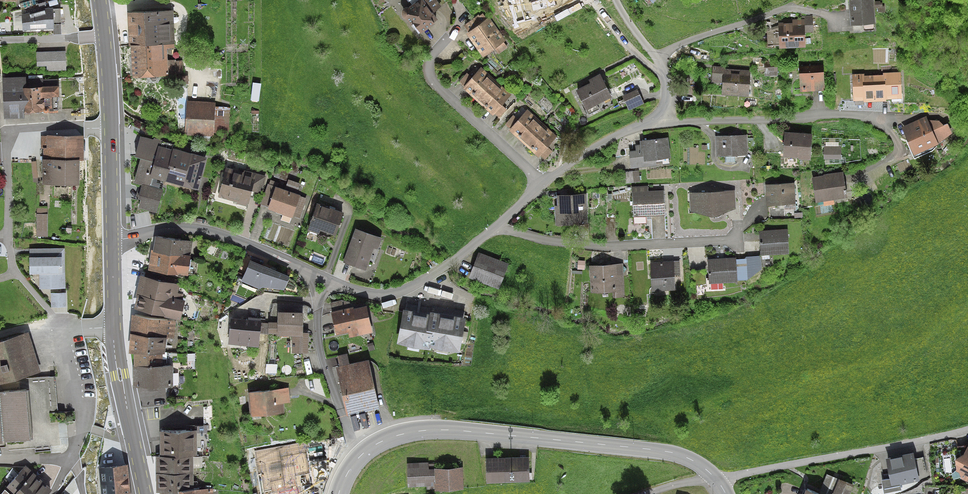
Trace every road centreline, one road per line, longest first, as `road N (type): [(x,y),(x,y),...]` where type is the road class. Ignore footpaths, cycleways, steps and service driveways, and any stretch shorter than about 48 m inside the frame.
road 1 (tertiary): [(711,474),(666,452),(447,430),(386,440),(355,461)]
road 2 (residential): [(111,127),(7,128),(12,248),(26,284),(65,330)]
road 3 (residential): [(664,123),(867,116),(885,123),(900,146),(875,170)]
road 4 (residential): [(711,474),(967,431)]
road 5 (residential): [(736,240),(602,246),(494,227)]
road 6 (residential): [(112,239),(204,231),(310,273)]
road 7 (residential): [(494,227),(591,154),(664,123)]
road 8 (residential): [(335,285),(386,295),(433,276),(494,227)]
road 9 (secondary): [(145,493),(113,327)]
road 10 (residential): [(316,301),(320,347),(355,461)]
road 11 (residential): [(661,56),(792,6)]
road 12 (residential): [(70,463),(83,416),(65,330)]

